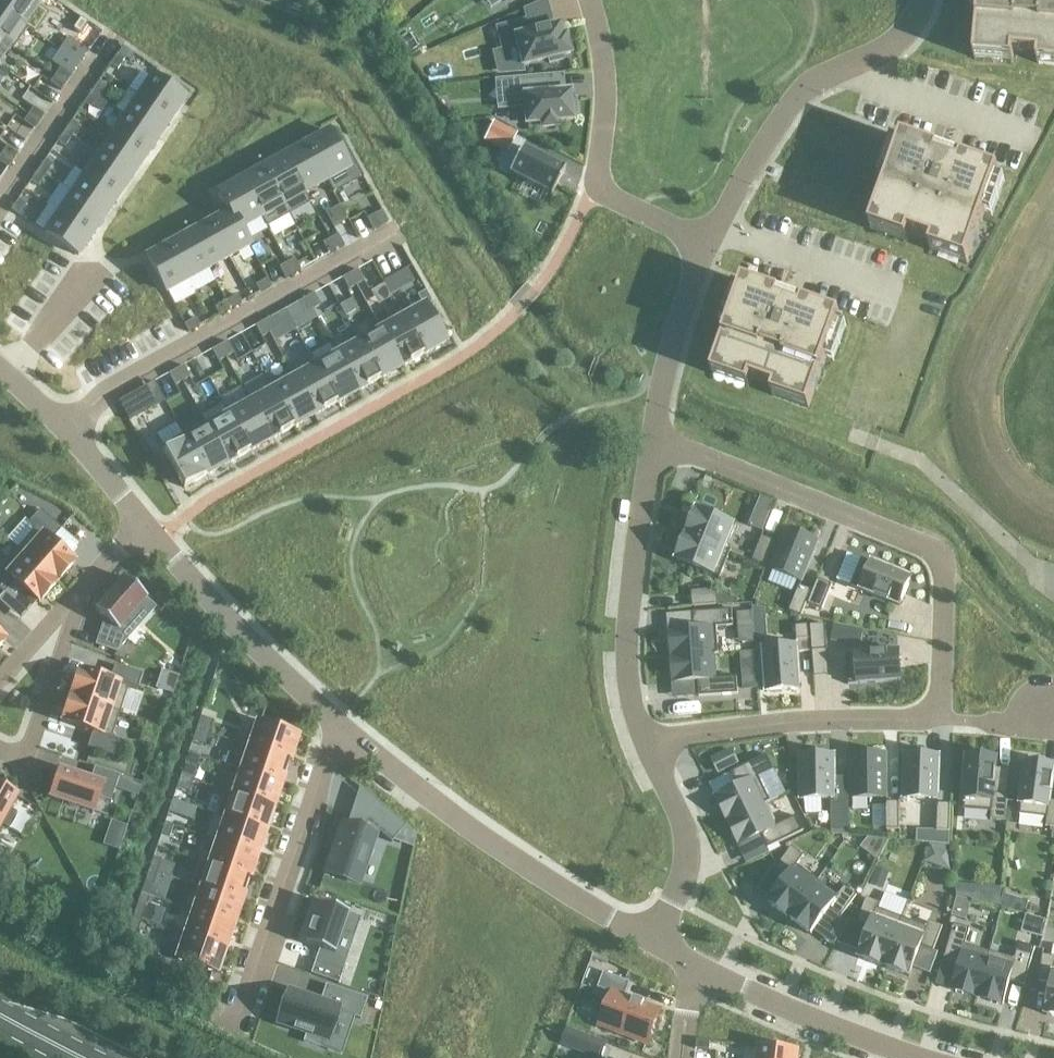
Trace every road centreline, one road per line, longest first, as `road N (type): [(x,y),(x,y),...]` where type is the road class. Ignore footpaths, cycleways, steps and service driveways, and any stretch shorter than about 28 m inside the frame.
road 1 (residential): [(654,440),(930,554),(945,592),(934,721),(831,721),(647,745)]
road 2 (residential): [(67,432),(112,390),(400,233)]
road 3 (residential): [(651,940),(487,841),(341,723)]
road 4 (residential): [(236,1020),(341,723)]
road 5 (residential): [(707,249),(598,182),(606,102),(590,0)]
road 6 (residential): [(647,745),(628,653),(654,440)]
road 7 (residential): [(341,723),(191,583),(146,527)]
road 8 (residential): [(913,1057),(695,968)]
road 9 (residential): [(707,249),(788,114),(837,73)]
road 10 (residential): [(651,940),(687,876),(690,848),(647,745)]
road 11 (residential): [(837,73),(1030,140)]
road 12 (residential): [(0,202),(111,36)]
road 13 (residential): [(654,440),(707,249)]
road 14 (residential): [(35,734),(87,581)]
road 15 (residential): [(87,581),(0,678)]
road 16 (residential): [(146,527),(67,432)]

